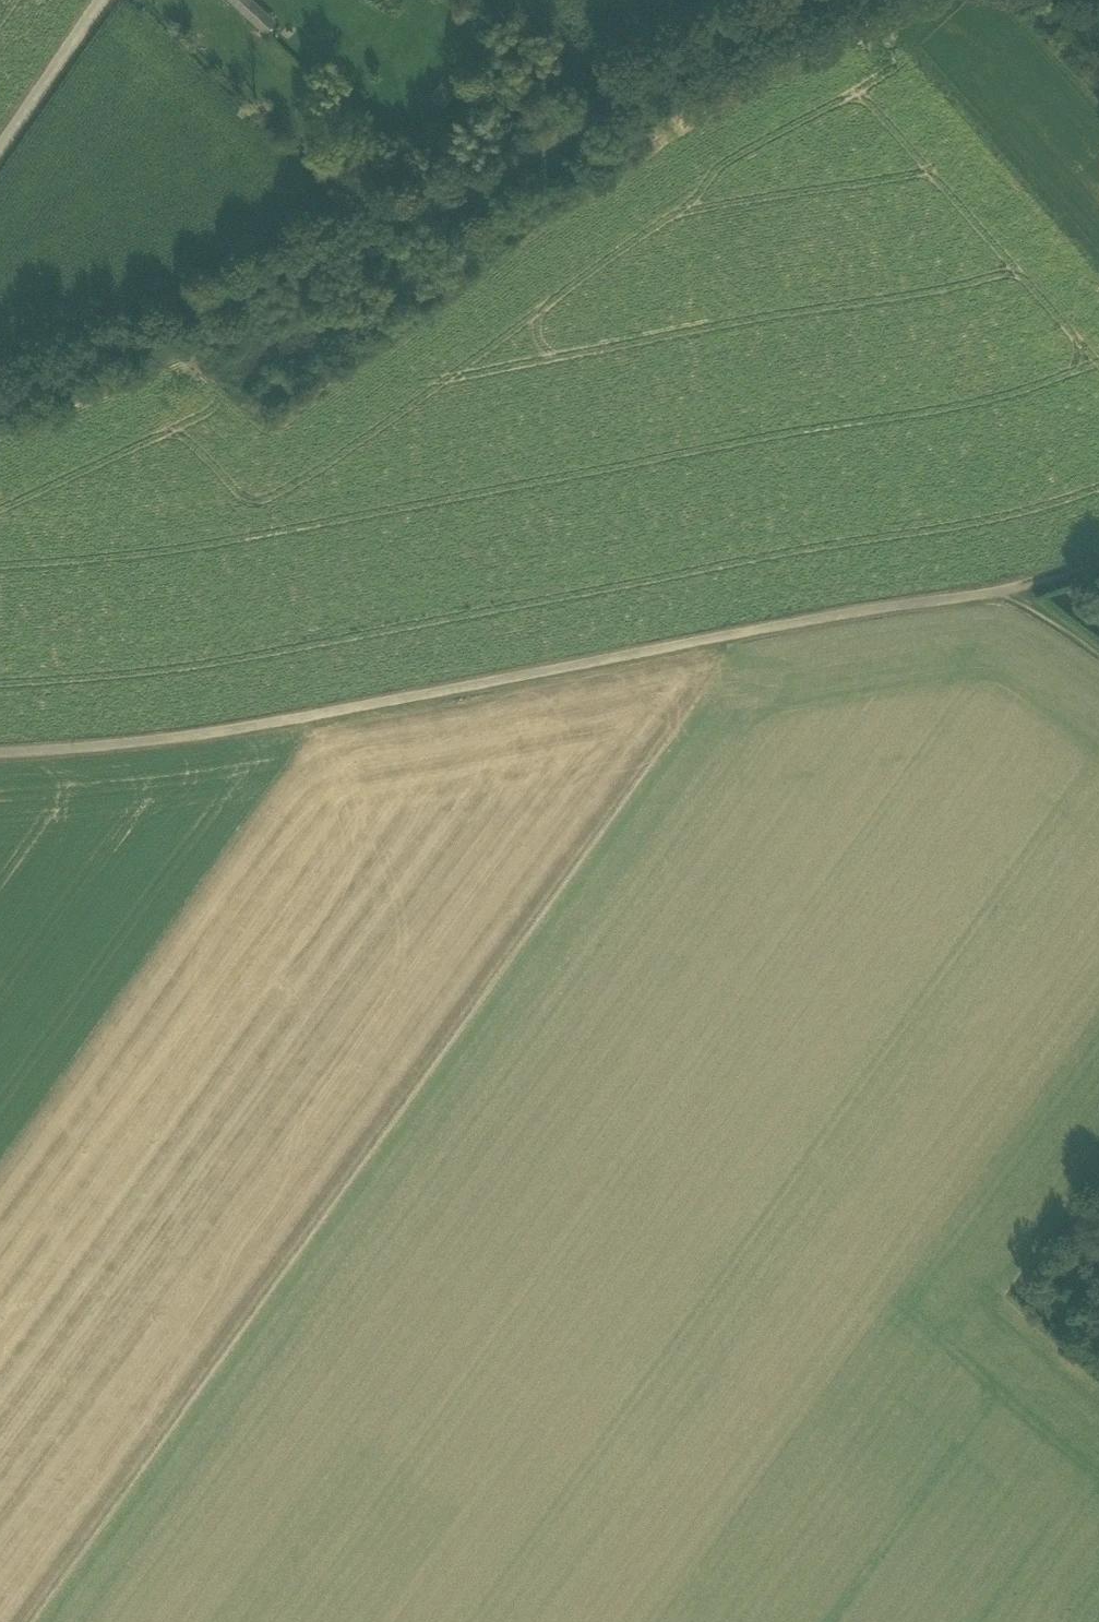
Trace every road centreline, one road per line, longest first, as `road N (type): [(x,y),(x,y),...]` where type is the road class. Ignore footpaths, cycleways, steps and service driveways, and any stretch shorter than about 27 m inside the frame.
road 1 (track): [(0,754),(217,734),(1008,589)]
road 2 (unclassified): [(0,150),(102,0)]

